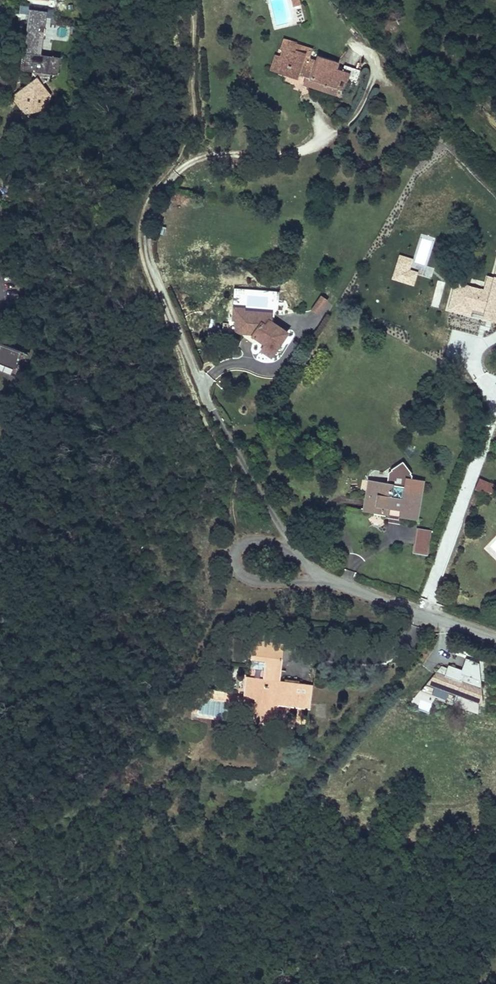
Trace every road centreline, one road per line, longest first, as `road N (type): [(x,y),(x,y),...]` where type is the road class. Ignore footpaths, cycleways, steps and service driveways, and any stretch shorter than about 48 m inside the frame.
road 1 (residential): [(315,572),(293,548),(181,344),(148,222),(151,202),(171,176)]
road 2 (residential): [(315,572),(495,640)]

